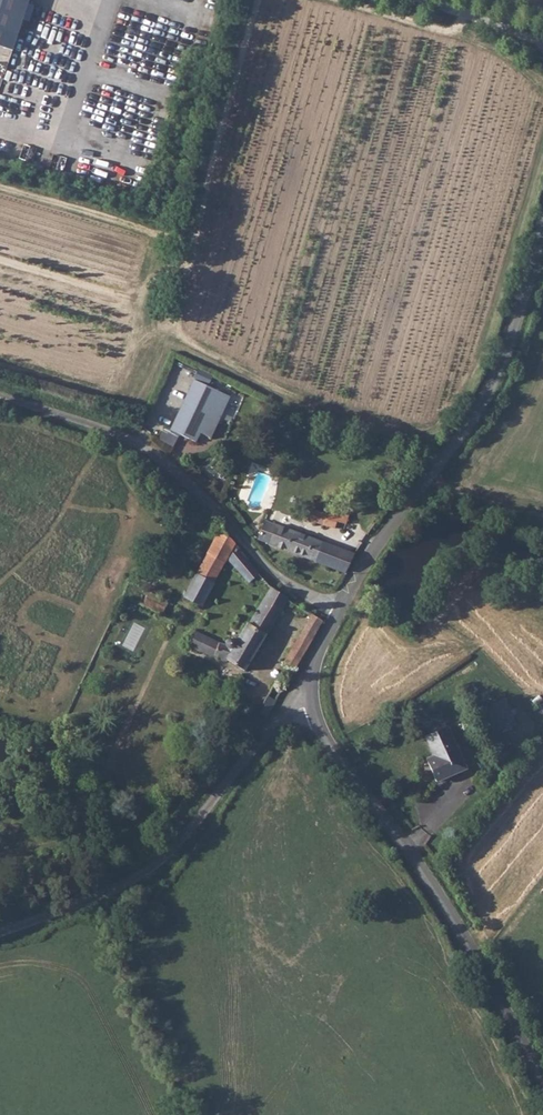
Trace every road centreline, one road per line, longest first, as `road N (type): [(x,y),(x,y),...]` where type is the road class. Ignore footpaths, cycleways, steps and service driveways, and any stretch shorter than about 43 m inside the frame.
road 1 (unclassified): [(310,704),(329,747),(439,898),(542,1082)]
road 2 (unclassified): [(542,231),(497,371),(338,609)]
road 3 (residential): [(338,609),(270,573),(217,511),(139,443),(0,396)]
road 4 (unclassified): [(310,704),(264,734),(150,866),(0,932)]
road 5 (residential): [(542,42),(423,0)]

